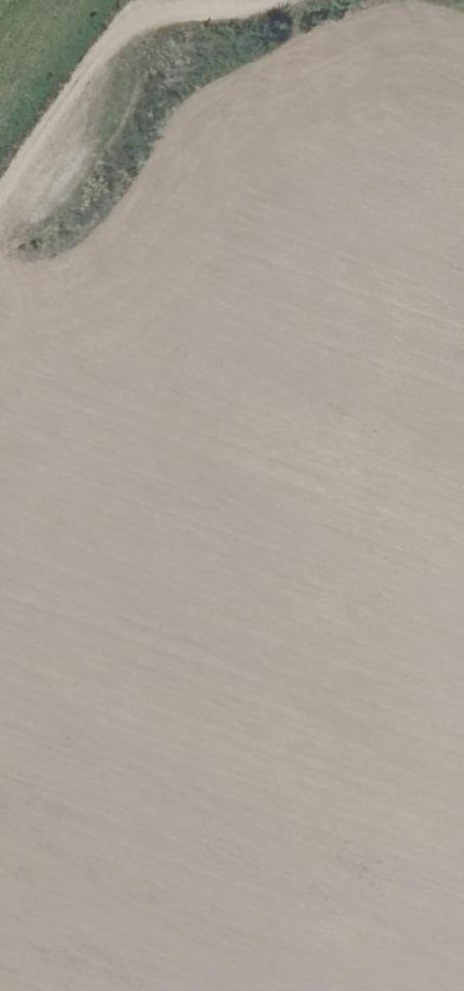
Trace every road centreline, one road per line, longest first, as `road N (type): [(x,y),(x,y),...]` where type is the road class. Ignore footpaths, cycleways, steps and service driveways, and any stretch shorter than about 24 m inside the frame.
road 1 (track): [(0,186),(113,22),(146,2),(276,0)]

